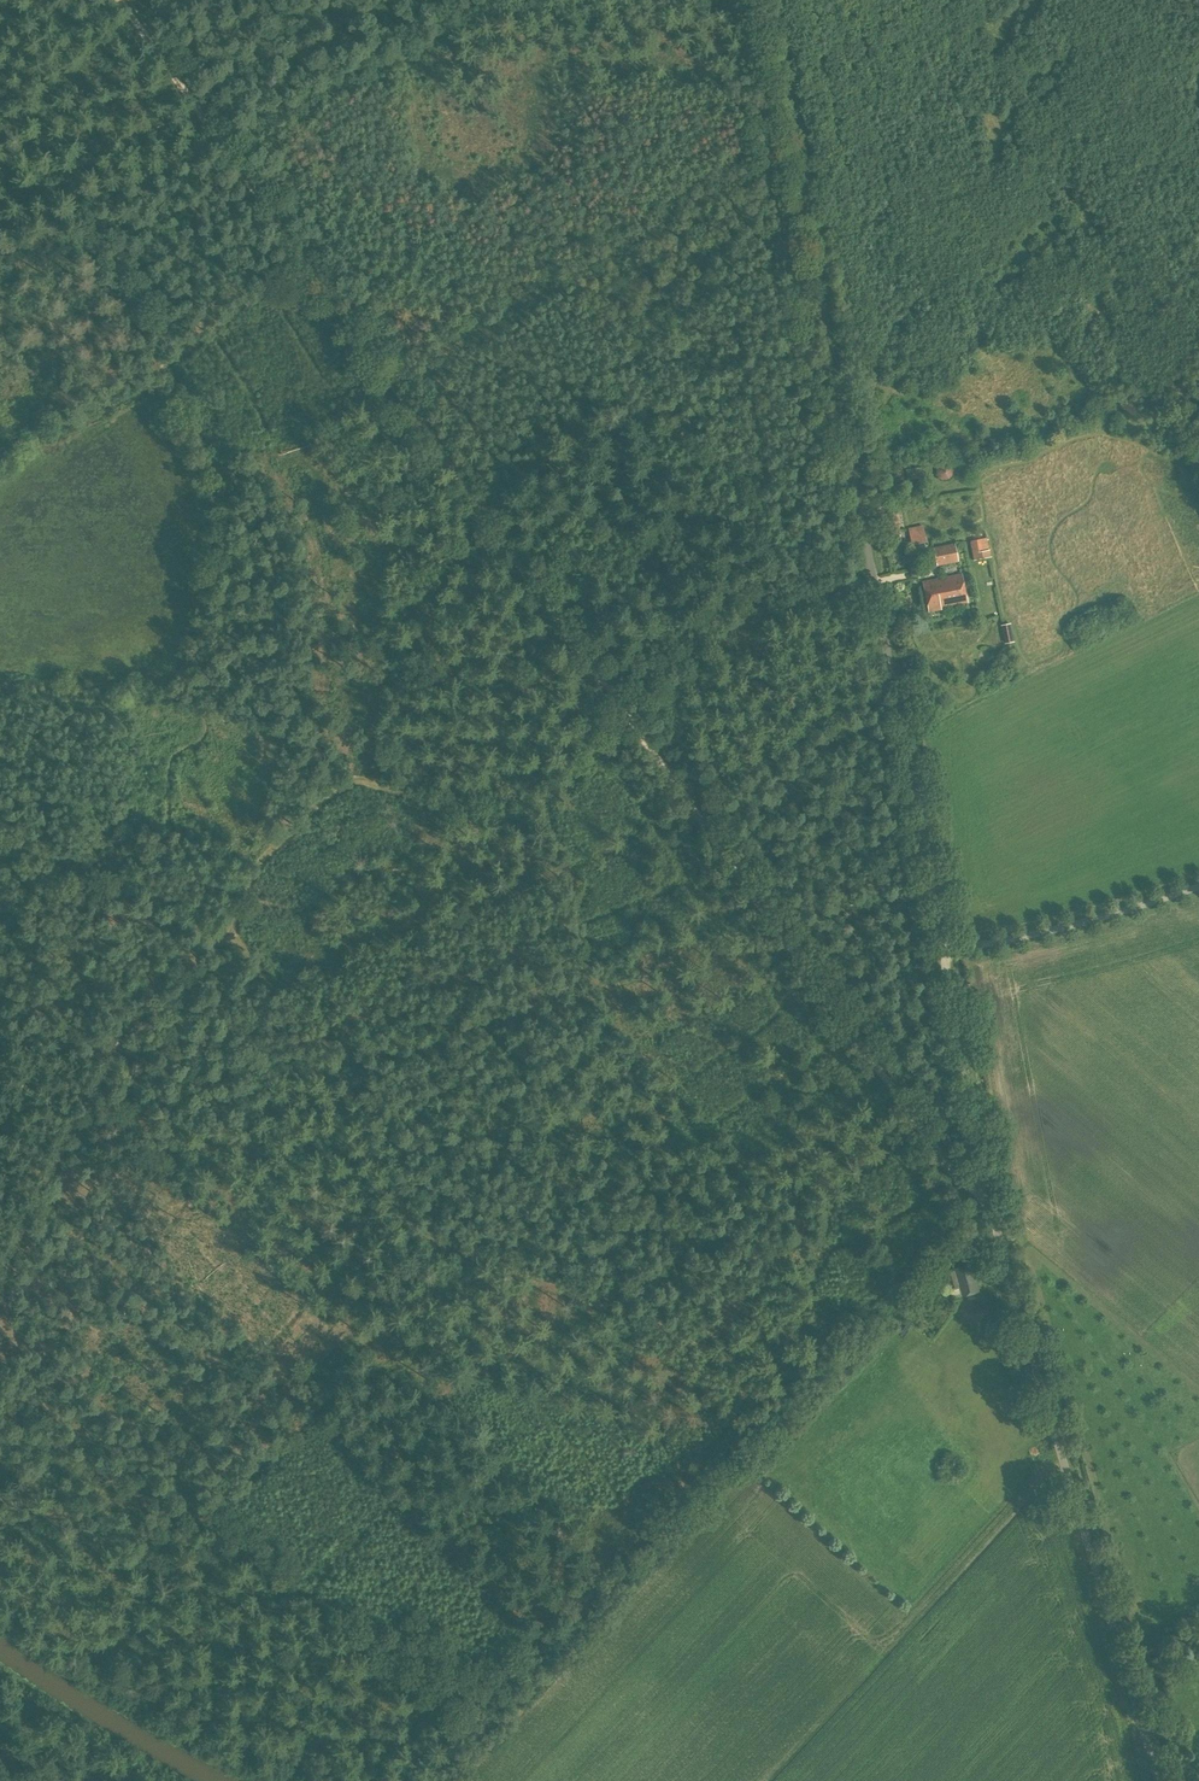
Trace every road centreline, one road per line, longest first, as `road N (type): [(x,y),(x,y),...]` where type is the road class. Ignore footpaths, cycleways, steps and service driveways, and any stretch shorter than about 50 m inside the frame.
road 1 (unclassified): [(1161,1780),(1000,1223),(848,488),(761,0)]
road 2 (track): [(1000,1223),(979,1207),(890,1086),(320,287)]
road 3 (track): [(624,714),(570,778),(521,813),(467,814),(365,789),(315,810),(212,951),(151,1000),(126,1032),(0,1283)]
road 4 (track): [(244,910),(284,1026),(415,1217),(705,1366)]
road 5 (track): [(320,287),(119,0)]
road 6 (track): [(0,243),(62,224),(220,149)]
road 7 (track): [(62,224),(150,357)]

